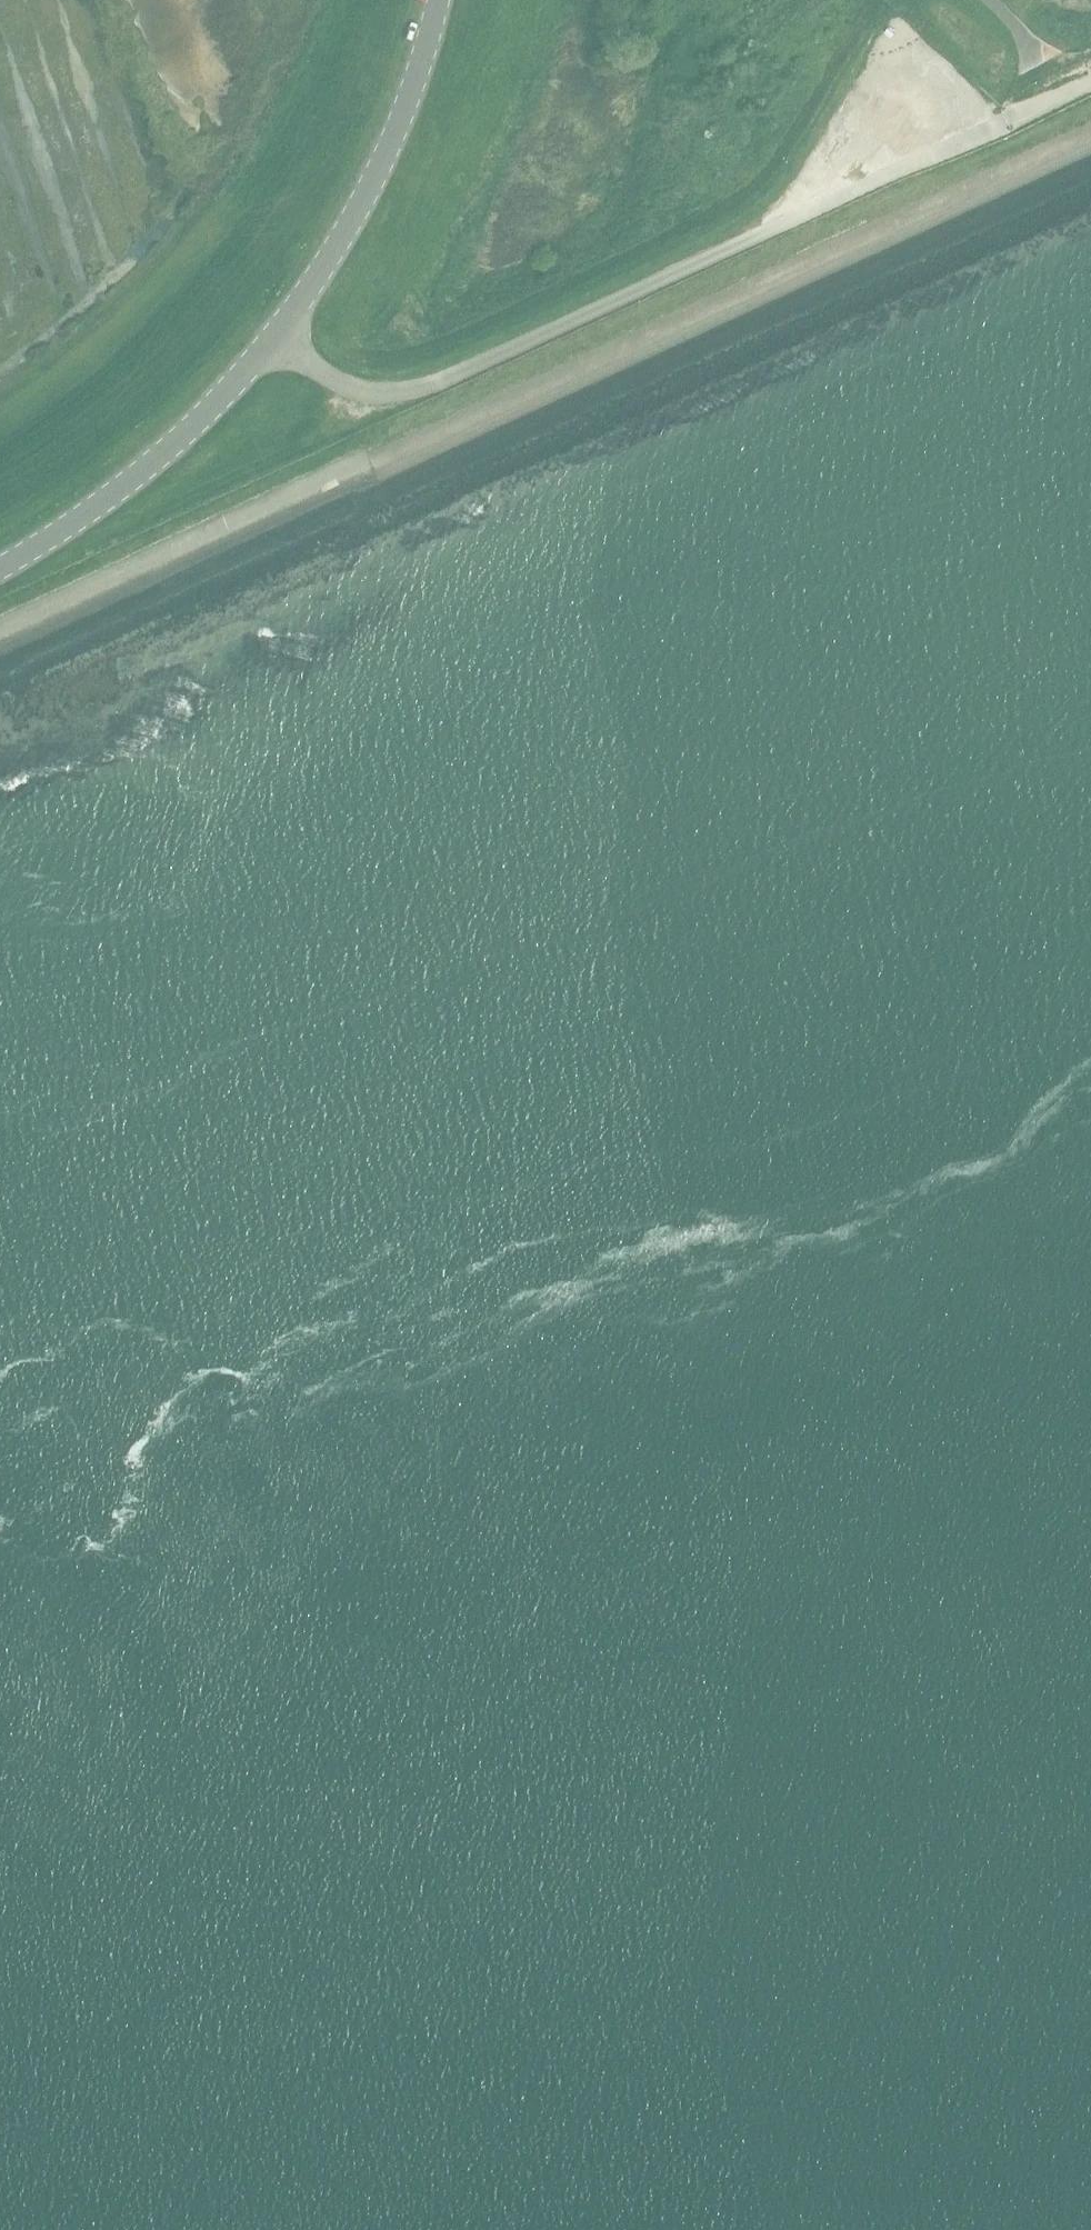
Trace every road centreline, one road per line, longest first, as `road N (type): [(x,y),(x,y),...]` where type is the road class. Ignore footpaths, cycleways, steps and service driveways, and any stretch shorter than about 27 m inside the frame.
road 1 (unclassified): [(0,568),(161,455),(272,340),(370,188),(437,0)]
road 2 (track): [(948,0),(971,21),(1030,53),(1048,50),(1079,76),(1003,118)]

